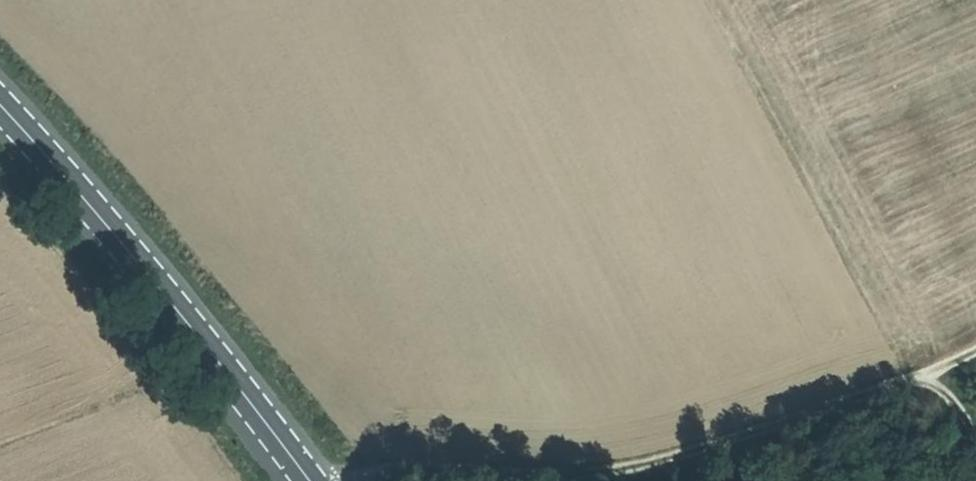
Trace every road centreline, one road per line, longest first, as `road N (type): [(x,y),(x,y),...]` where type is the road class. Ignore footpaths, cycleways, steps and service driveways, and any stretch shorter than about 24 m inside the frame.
road 1 (track): [(356,480),(388,468),(625,468),(921,373),(975,347)]
road 2 (secondary): [(313,480),(148,272),(0,104)]

